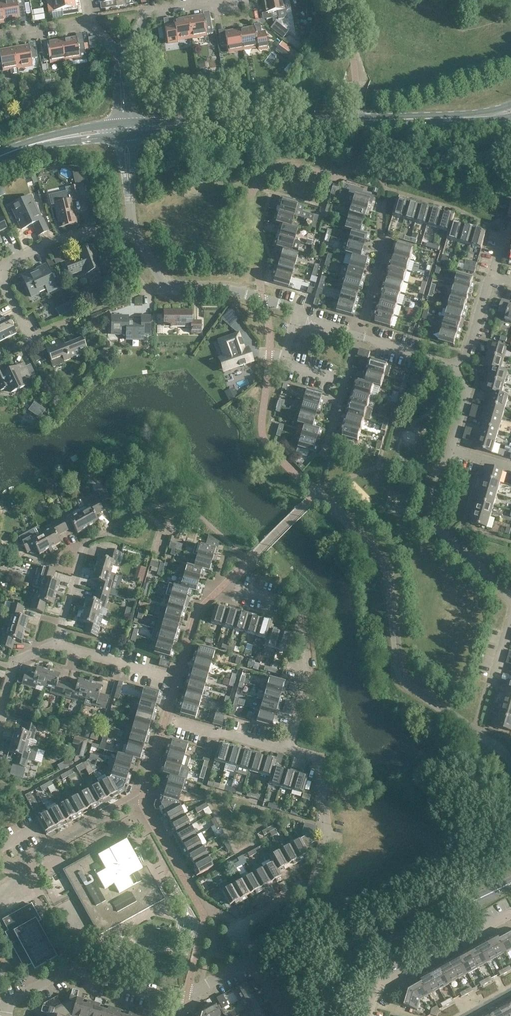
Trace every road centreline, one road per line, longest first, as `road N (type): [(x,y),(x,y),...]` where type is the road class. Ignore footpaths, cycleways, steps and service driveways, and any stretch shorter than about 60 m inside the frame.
road 1 (residential): [(6,1005),(74,972),(186,998),(254,958)]
road 2 (secondary): [(447,118),(195,126)]
road 3 (residential): [(32,342),(2,277),(7,262),(72,235),(134,229)]
road 4 (residential): [(291,753),(311,674),(298,622),(287,604),(236,589)]
road 5 (residential): [(134,229),(166,287),(230,290),(298,309)]
road 6 (tertiary): [(510,884),(341,970)]
road 7 (residential): [(453,451),(433,522),(510,599)]
road 8 (residential): [(510,919),(381,985),(372,1015)]
road 9 (residential): [(298,309),(308,322),(454,364)]
road 10 (residential): [(291,753),(319,761),(327,840),(314,884)]
road 11 (residential): [(454,364),(469,351),(504,226)]
road 12 (residential): [(120,59),(148,12),(226,0)]
road 13 (residential): [(171,721),(291,753)]
road 14 (residential): [(176,682),(58,647)]
road 15 (residential): [(254,958),(238,926),(314,884)]

